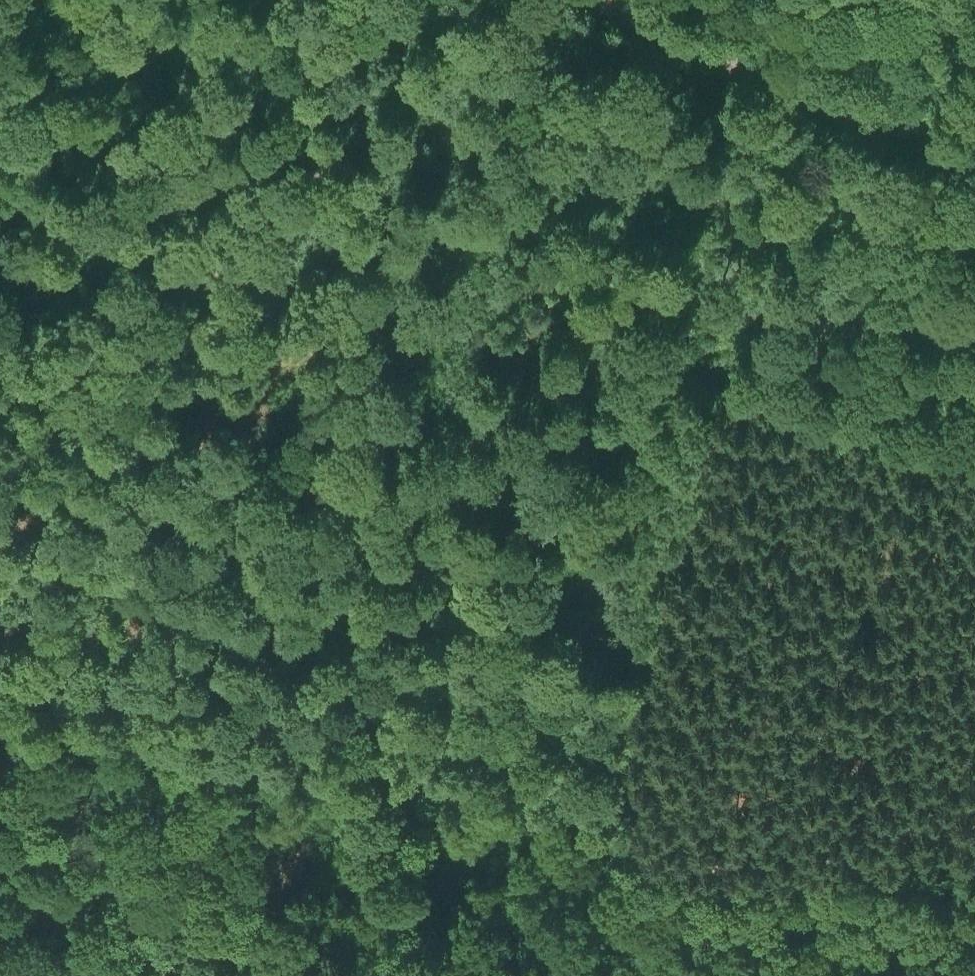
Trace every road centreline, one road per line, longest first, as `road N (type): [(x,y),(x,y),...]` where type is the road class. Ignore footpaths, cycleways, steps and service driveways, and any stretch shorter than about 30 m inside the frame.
road 1 (track): [(974,855),(838,884),(759,889),(662,869),(595,820),(500,776),(292,758),(107,721),(0,744)]
road 2 (track): [(627,0),(832,90),(974,124)]

